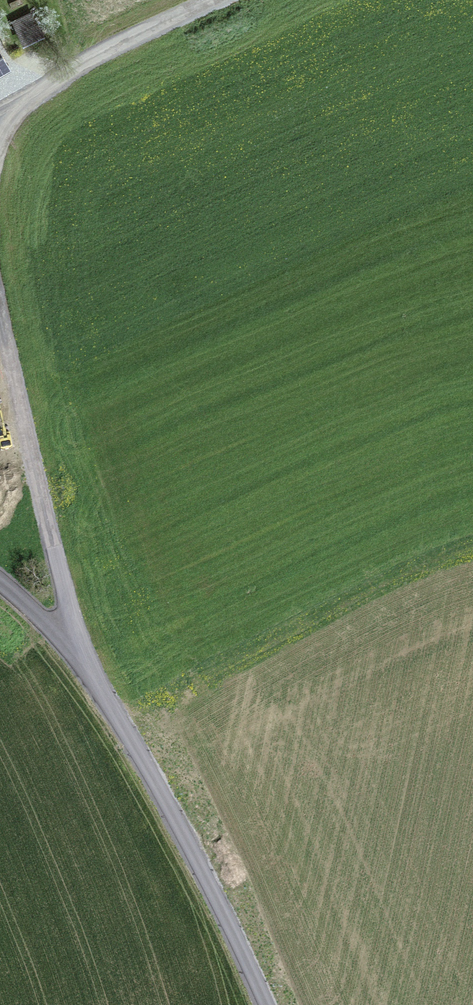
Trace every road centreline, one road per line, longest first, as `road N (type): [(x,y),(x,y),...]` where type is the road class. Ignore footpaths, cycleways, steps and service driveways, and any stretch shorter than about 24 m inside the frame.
road 1 (unclassified): [(270,1004),(191,839),(89,663)]
road 2 (unclassified): [(89,663),(62,594),(0,312)]
road 3 (unclassified): [(214,0),(50,79),(7,110)]
road 4 (unclassified): [(89,663),(0,577)]

